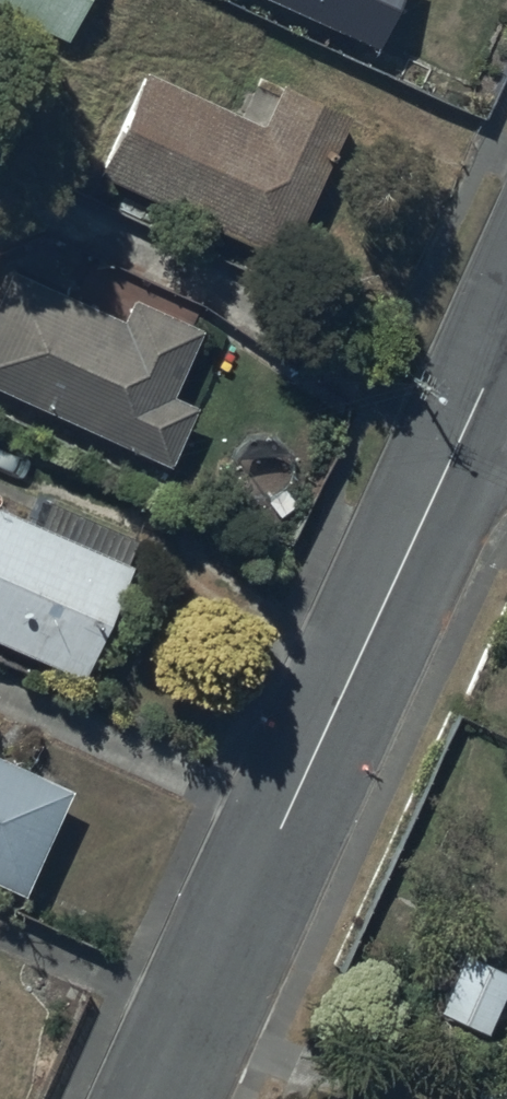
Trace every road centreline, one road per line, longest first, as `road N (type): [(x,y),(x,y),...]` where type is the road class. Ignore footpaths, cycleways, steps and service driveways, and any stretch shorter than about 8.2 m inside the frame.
road 1 (residential): [(500,348),(157,1098)]

